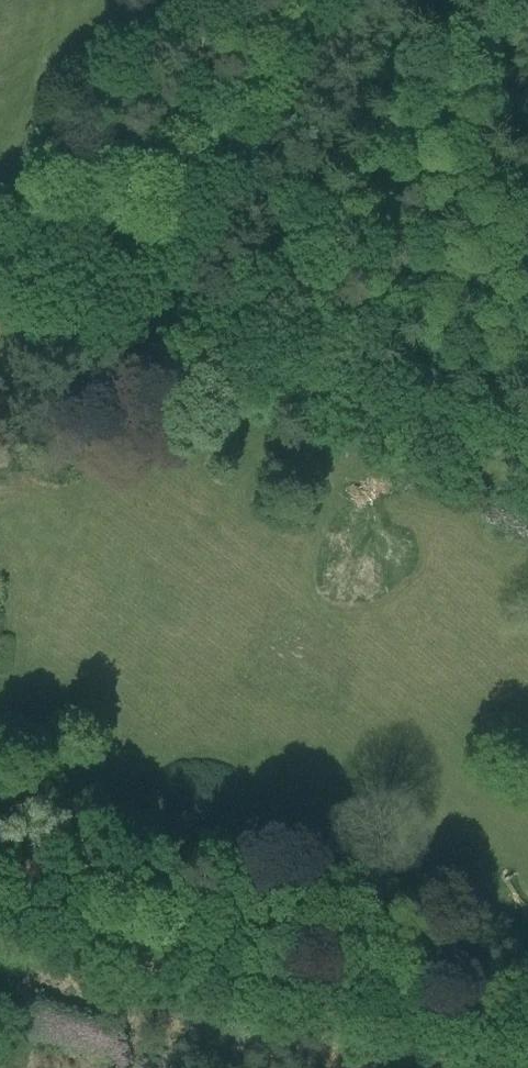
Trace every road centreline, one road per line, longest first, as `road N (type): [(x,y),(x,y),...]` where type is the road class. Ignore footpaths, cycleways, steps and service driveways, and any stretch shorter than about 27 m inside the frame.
road 1 (unclassified): [(527,465),(23,257)]
road 2 (unclassified): [(0,915),(527,1050)]

